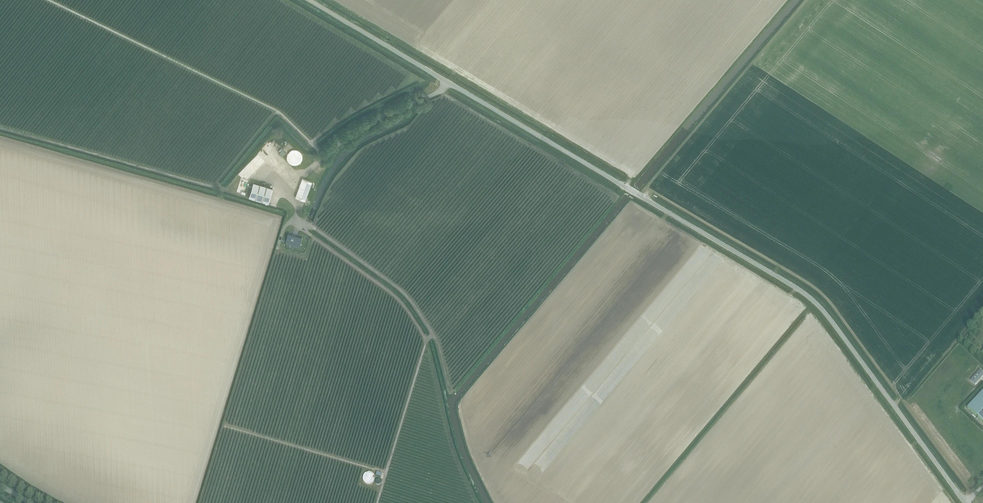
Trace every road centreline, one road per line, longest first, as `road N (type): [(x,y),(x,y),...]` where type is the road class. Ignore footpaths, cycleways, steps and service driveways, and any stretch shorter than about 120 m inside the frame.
road 1 (unclassified): [(966,502),(822,307),(447,82)]
road 2 (track): [(316,229),(406,295),(437,340),(452,394)]
road 3 (unclassified): [(447,82),(356,131),(300,177)]
road 4 (unclassified): [(447,82),(308,0)]
road 5 (track): [(312,236),(395,295),(426,345)]

